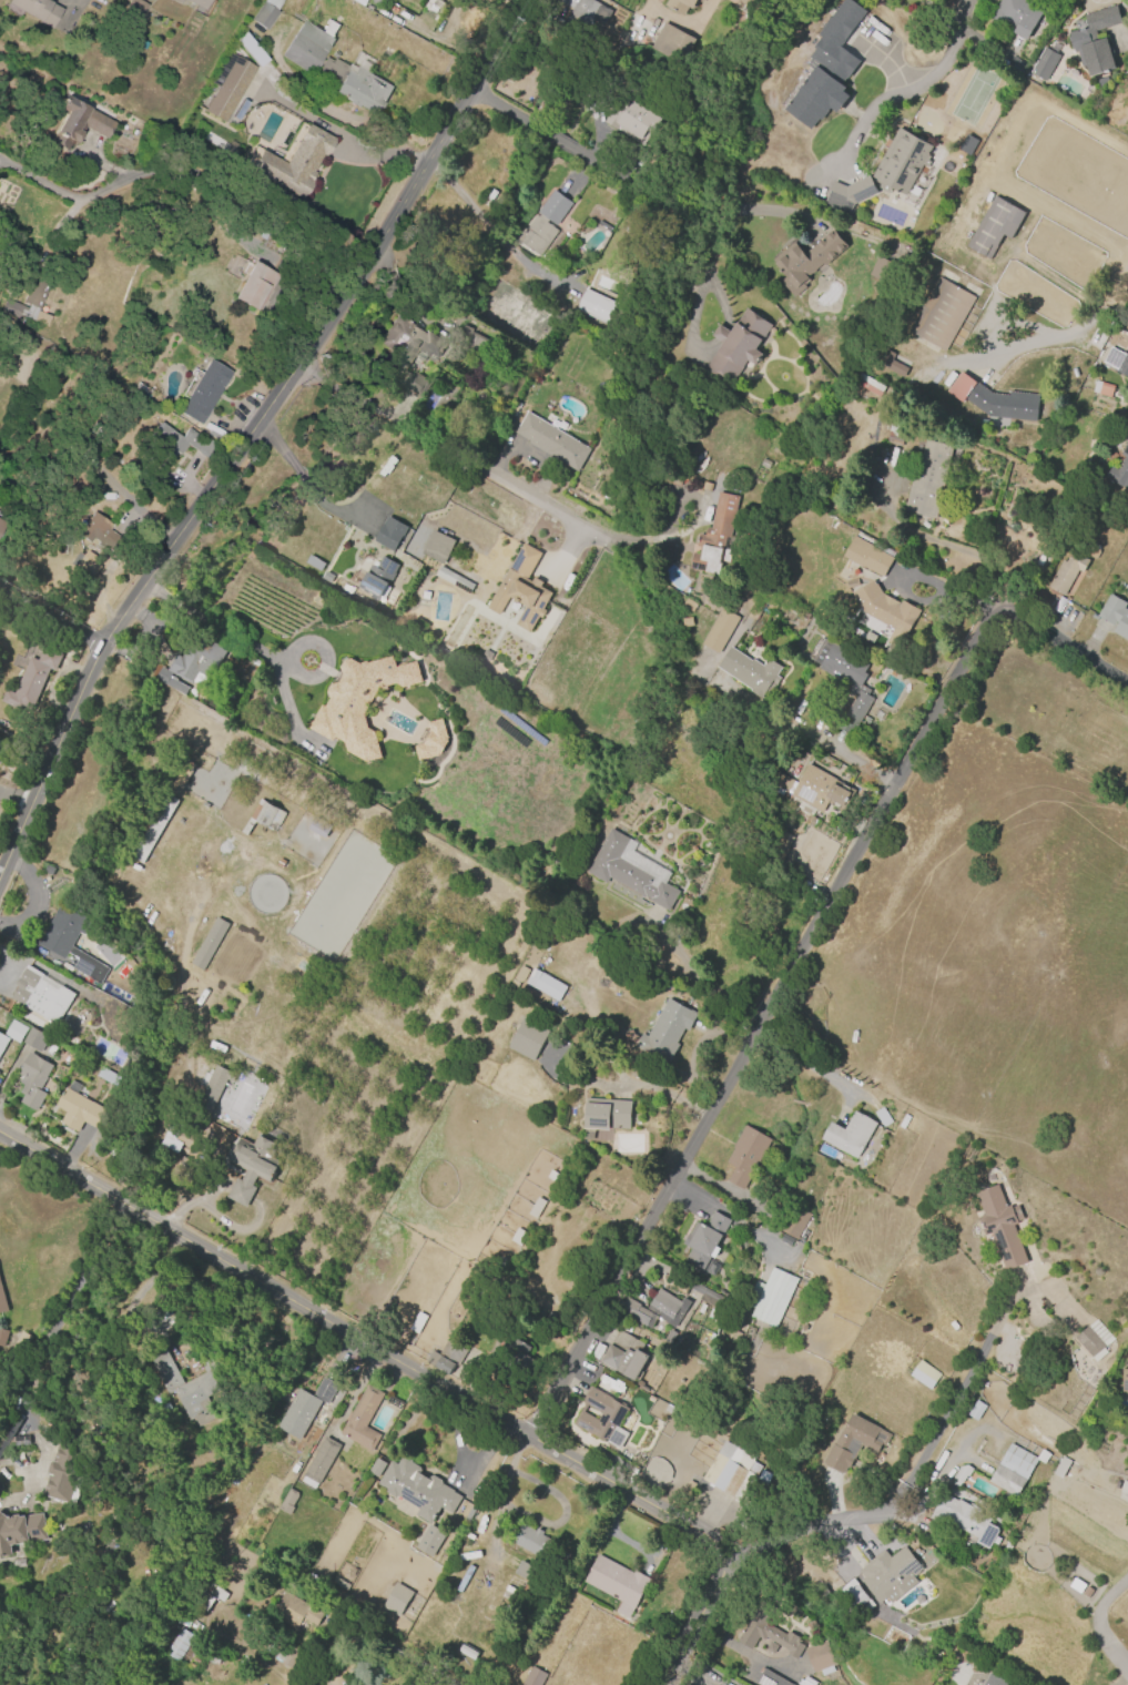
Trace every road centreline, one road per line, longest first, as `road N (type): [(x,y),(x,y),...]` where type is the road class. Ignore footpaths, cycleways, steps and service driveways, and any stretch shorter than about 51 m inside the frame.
road 1 (residential): [(530,1441),(893,780),(996,610),(1020,615),(1127,682)]
road 2 (residential): [(0,866),(89,648),(475,90),(525,0)]
road 3 (residential): [(661,1684),(741,1560),(0,1137)]
road 4 (residential): [(475,90),(642,197)]
road 5 (residential): [(741,1560),(806,1531),(880,1515),(907,1484)]

